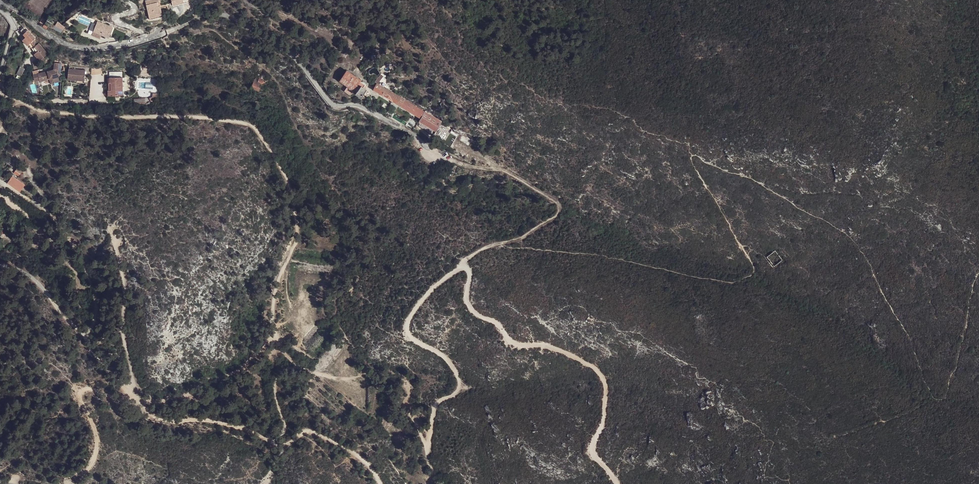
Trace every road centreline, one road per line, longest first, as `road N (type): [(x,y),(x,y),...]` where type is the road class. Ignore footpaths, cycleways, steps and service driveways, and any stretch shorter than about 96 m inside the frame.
road 1 (track): [(0,93),(38,111),(96,118),(248,124),(288,185),(296,241),(276,282),(270,342),(241,369),(191,394),(159,402),(135,388)]
road 2 (track): [(427,443),(437,404),(459,391),(461,380),(445,356),(410,337),(408,323),(437,284),(466,268),(470,305),(508,341),(552,347),(600,374),(605,421),(593,448),(617,483)]
road 3 (residential): [(446,161),(359,107),(334,106),(290,54),(232,17),(203,17),(94,50),(67,47),(0,4)]
road 4 (track): [(381,483),(354,454),(309,431),(278,445),(233,426),(157,419),(41,287),(0,266)]
road 5 (track): [(462,267),(532,233),(558,209),(508,172),(446,161)]
road 6 (track): [(0,212),(46,209),(67,234),(96,304),(85,338)]
road 7 (track): [(170,31),(214,32),(256,63),(278,84),(304,141)]
road 8 (track): [(271,442),(286,430),(275,388),(282,370),(366,374)]
road 9 (track): [(110,229),(124,281),(130,393)]
road 10 (track): [(76,483),(96,440),(83,391),(91,387),(142,406)]

